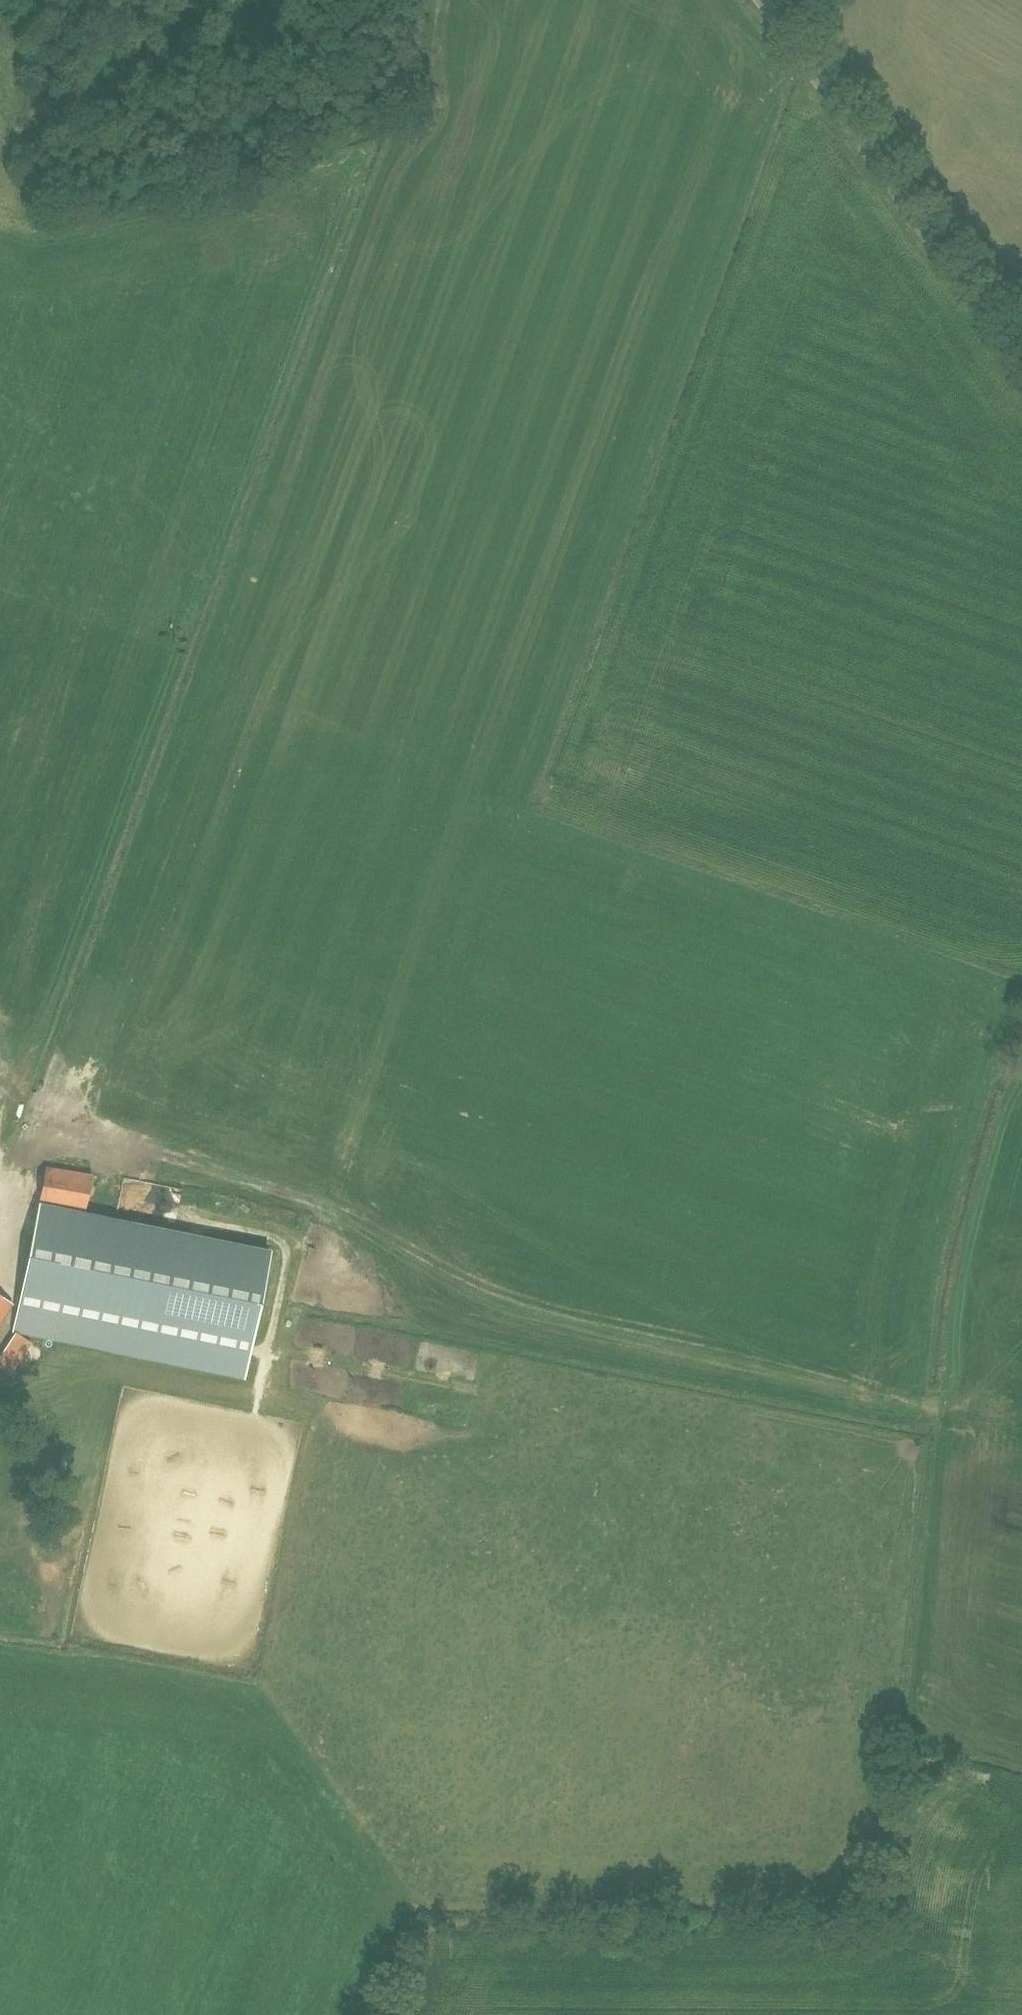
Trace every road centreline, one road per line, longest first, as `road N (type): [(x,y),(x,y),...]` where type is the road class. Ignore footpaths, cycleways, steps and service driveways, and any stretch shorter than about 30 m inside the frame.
road 1 (unclassified): [(1021,383),(752,0)]

